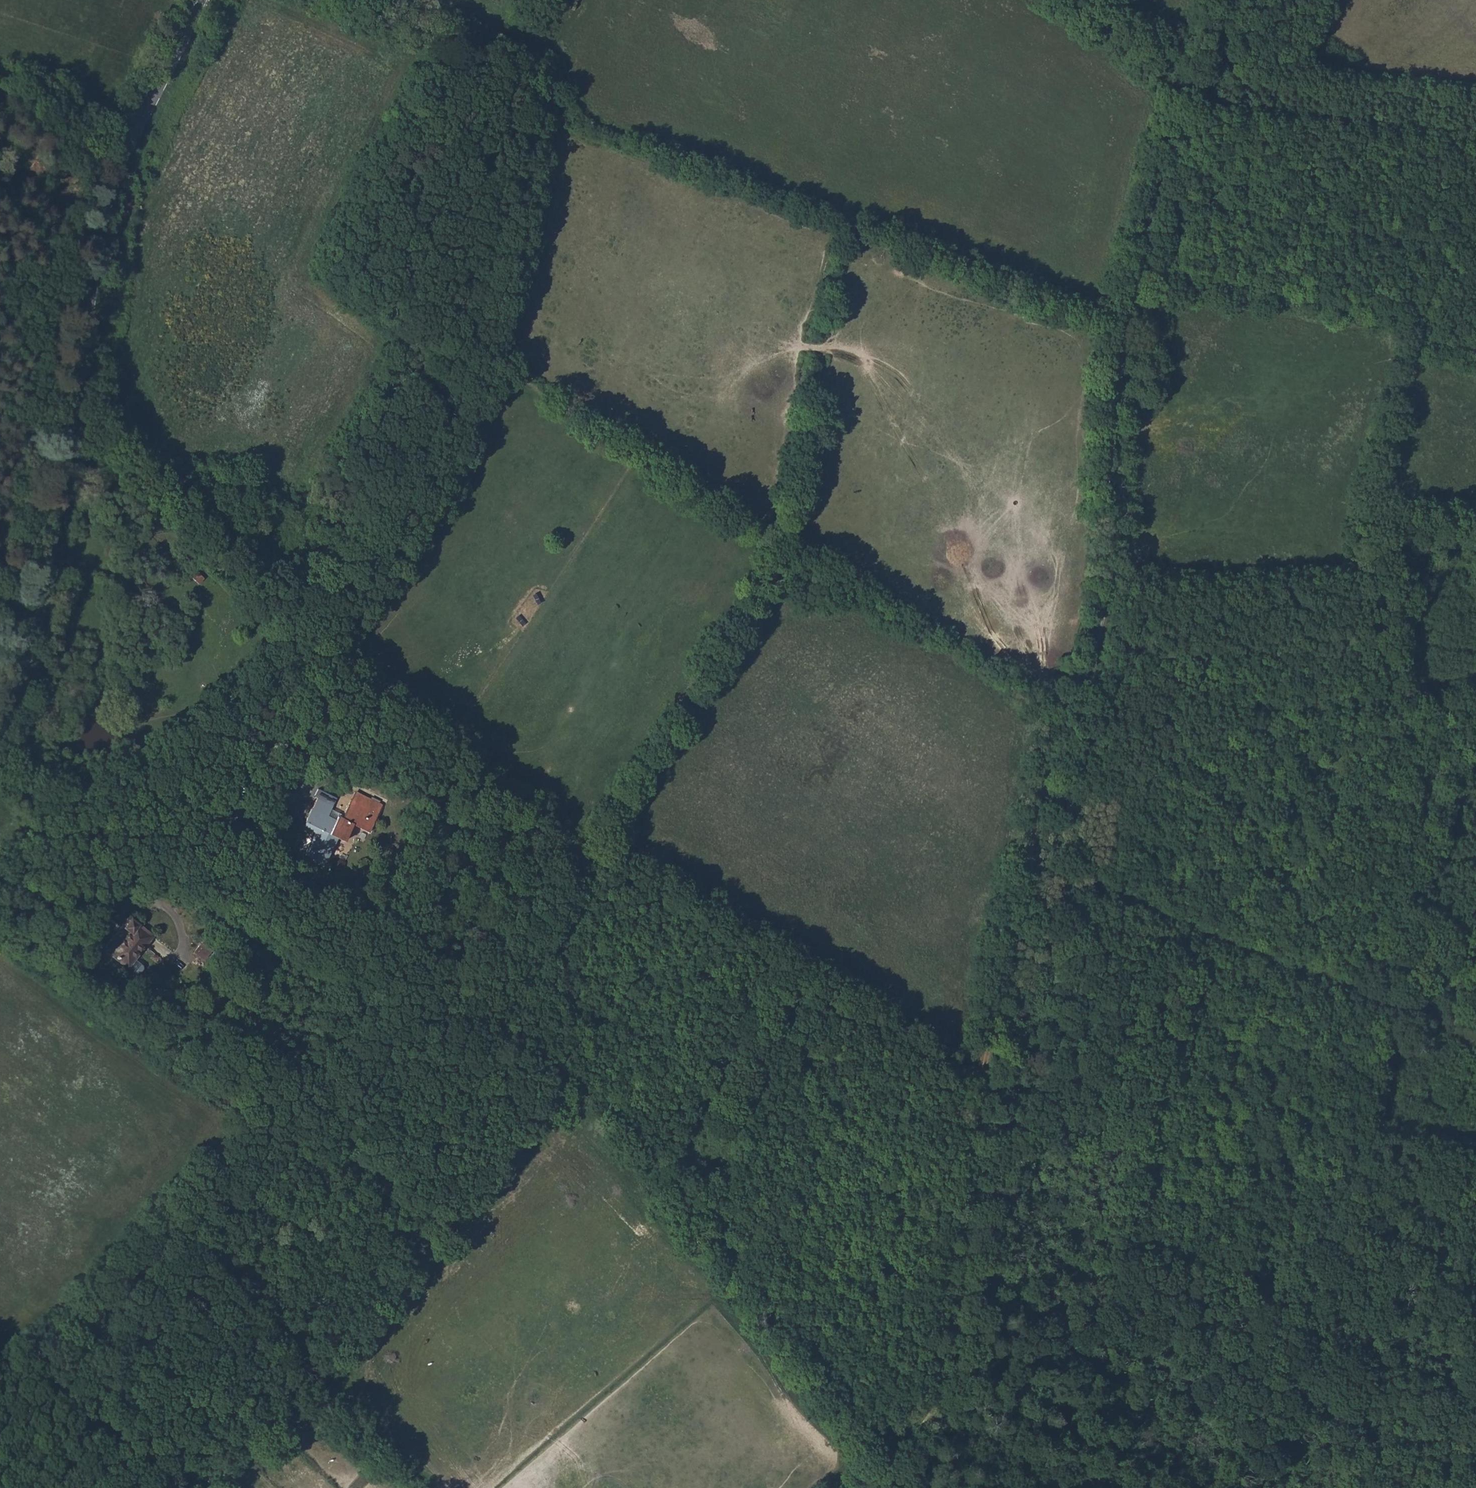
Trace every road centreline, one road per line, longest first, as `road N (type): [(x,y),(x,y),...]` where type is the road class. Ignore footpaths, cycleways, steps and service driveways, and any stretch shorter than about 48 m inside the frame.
road 1 (track): [(862,1487),(918,1443),(950,1355),(975,1120),(1043,789),(1093,666),(1112,563),(1107,436),(1113,328),(1215,0)]
road 2 (unclassified): [(202,0),(112,181),(47,579),(0,706)]

